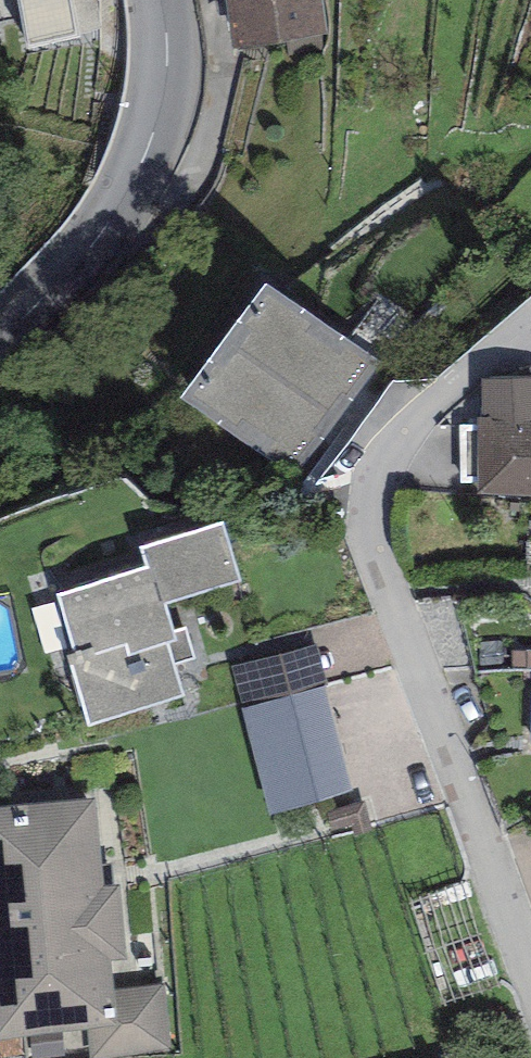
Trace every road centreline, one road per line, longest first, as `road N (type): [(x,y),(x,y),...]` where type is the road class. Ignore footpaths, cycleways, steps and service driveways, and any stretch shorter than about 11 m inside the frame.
road 1 (residential): [(530,970),(381,562),(372,503),(386,456),(411,424),(530,324)]
road 2 (tertiary): [(0,343),(89,247),(145,156),(167,85),(162,0)]

